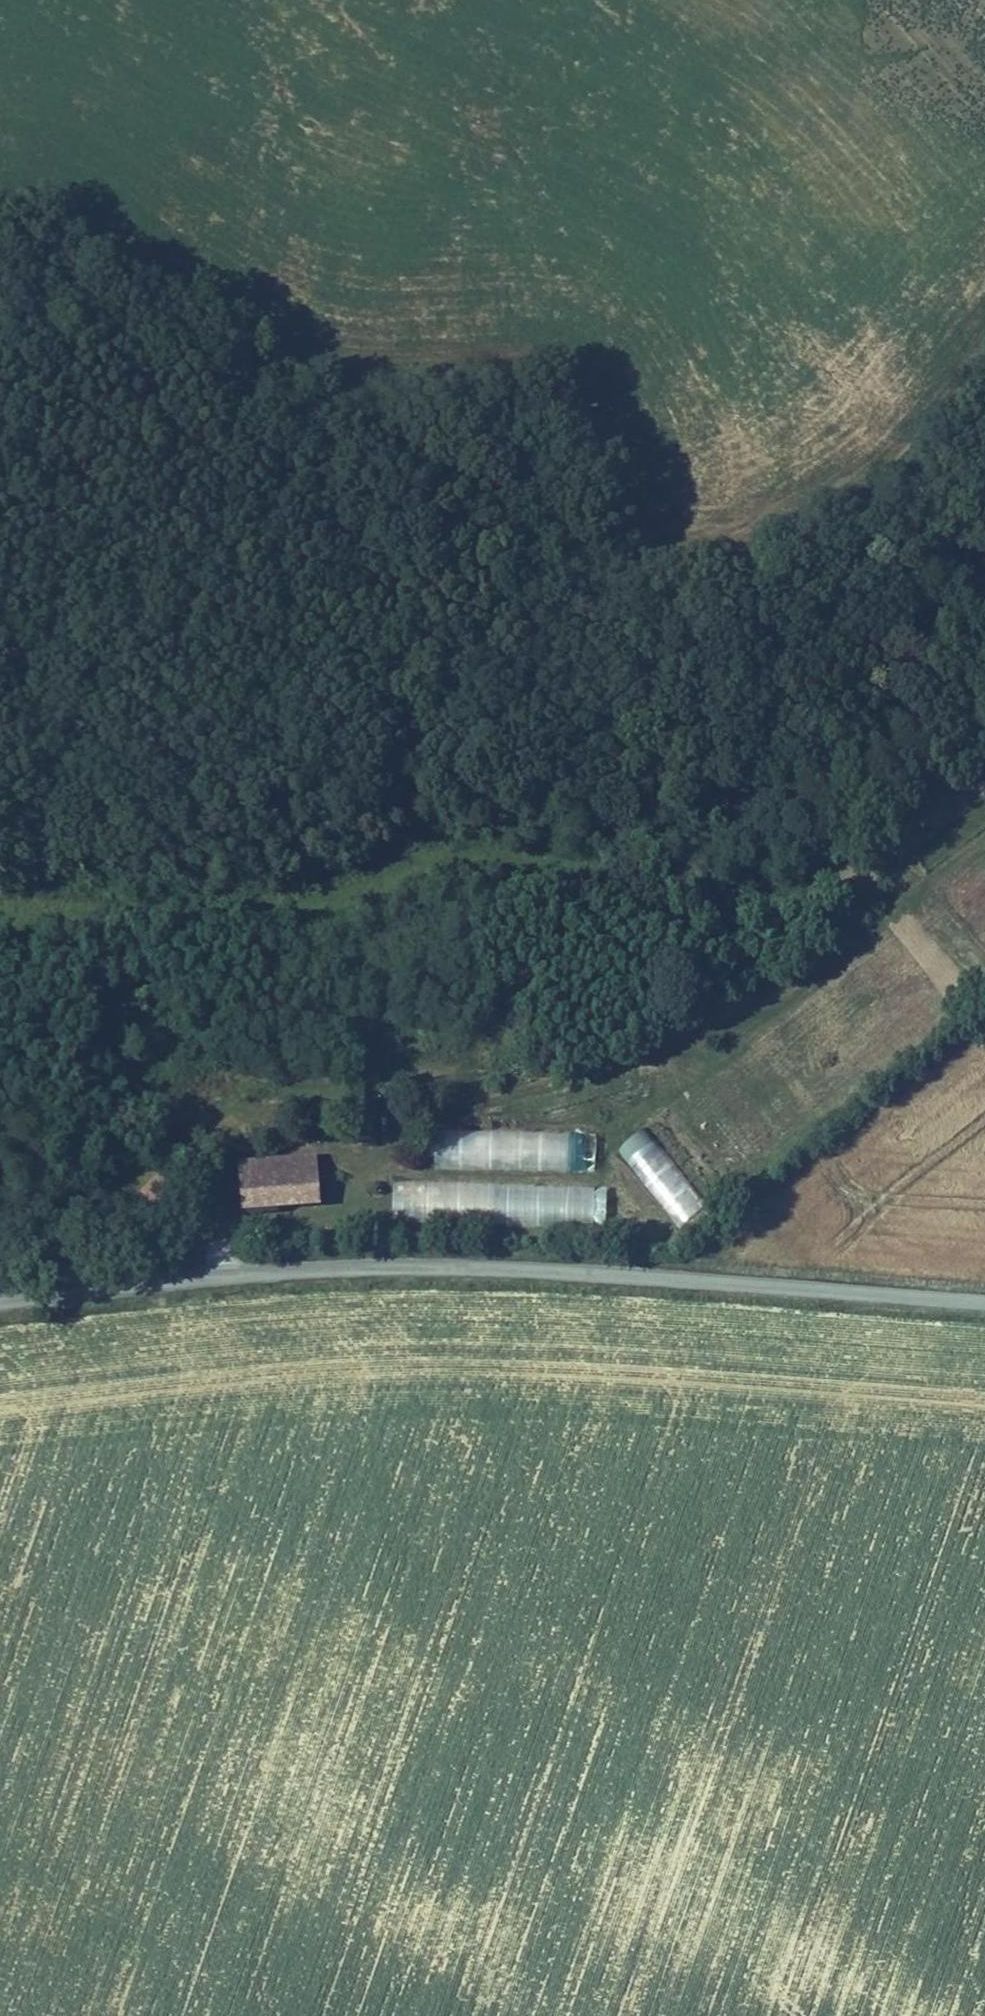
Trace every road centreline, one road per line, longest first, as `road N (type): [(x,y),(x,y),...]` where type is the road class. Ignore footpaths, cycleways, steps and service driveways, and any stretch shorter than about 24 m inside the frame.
road 1 (tertiary): [(0,1301),(350,1261),(984,1297)]

